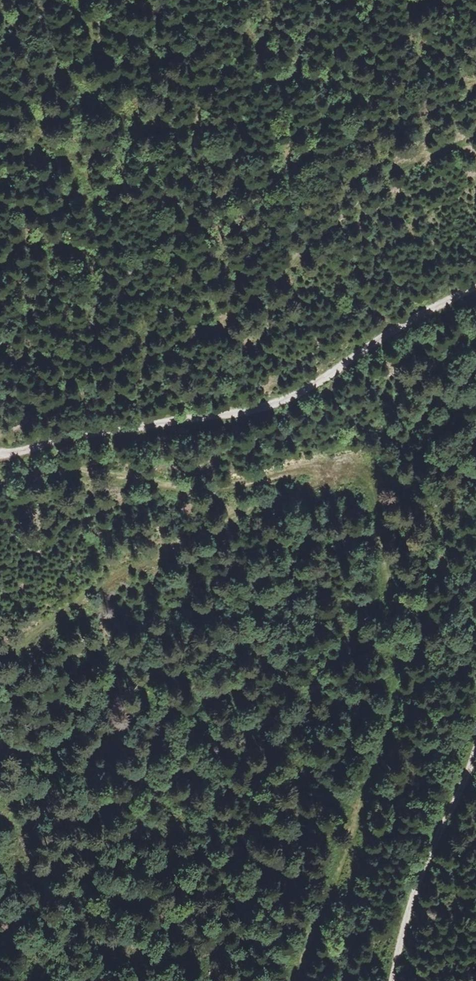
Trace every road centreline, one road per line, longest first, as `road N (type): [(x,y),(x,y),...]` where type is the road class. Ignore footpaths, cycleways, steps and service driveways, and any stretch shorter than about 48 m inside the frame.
road 1 (track): [(287,980),(356,830),(392,711),(387,584),(371,492),(361,473),(332,467),(222,485),(70,471),(0,480)]
road 2 (track): [(475,286),(265,408),(0,451)]
road 3 (track): [(332,467),(317,483),(150,557),(0,660)]
road 4 (track): [(392,980),(412,899),(475,740)]

